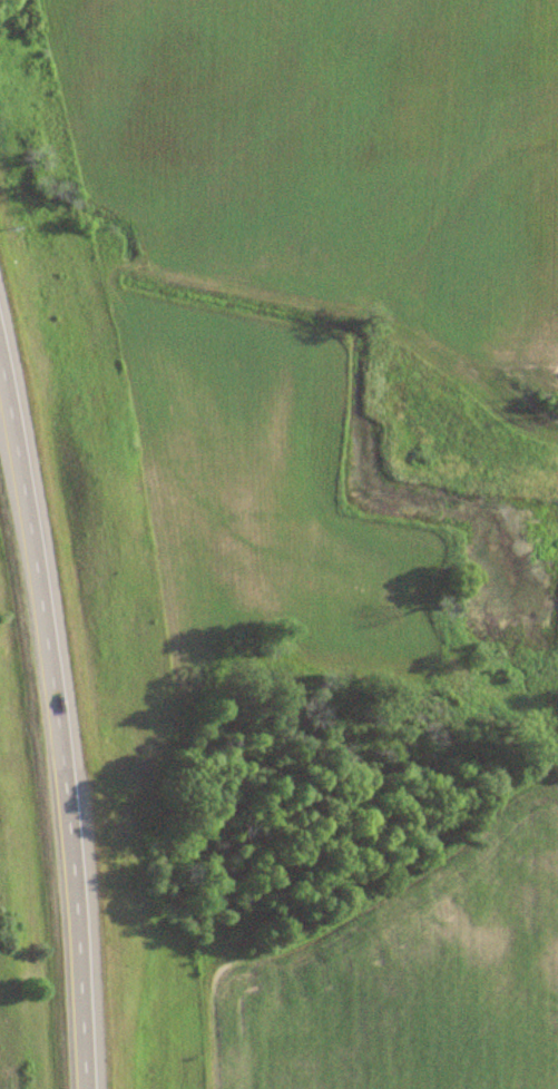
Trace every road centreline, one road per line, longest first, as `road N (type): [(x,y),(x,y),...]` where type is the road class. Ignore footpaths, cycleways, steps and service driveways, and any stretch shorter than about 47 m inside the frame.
road 1 (motorway): [(85,1088),(61,769),(0,365)]

